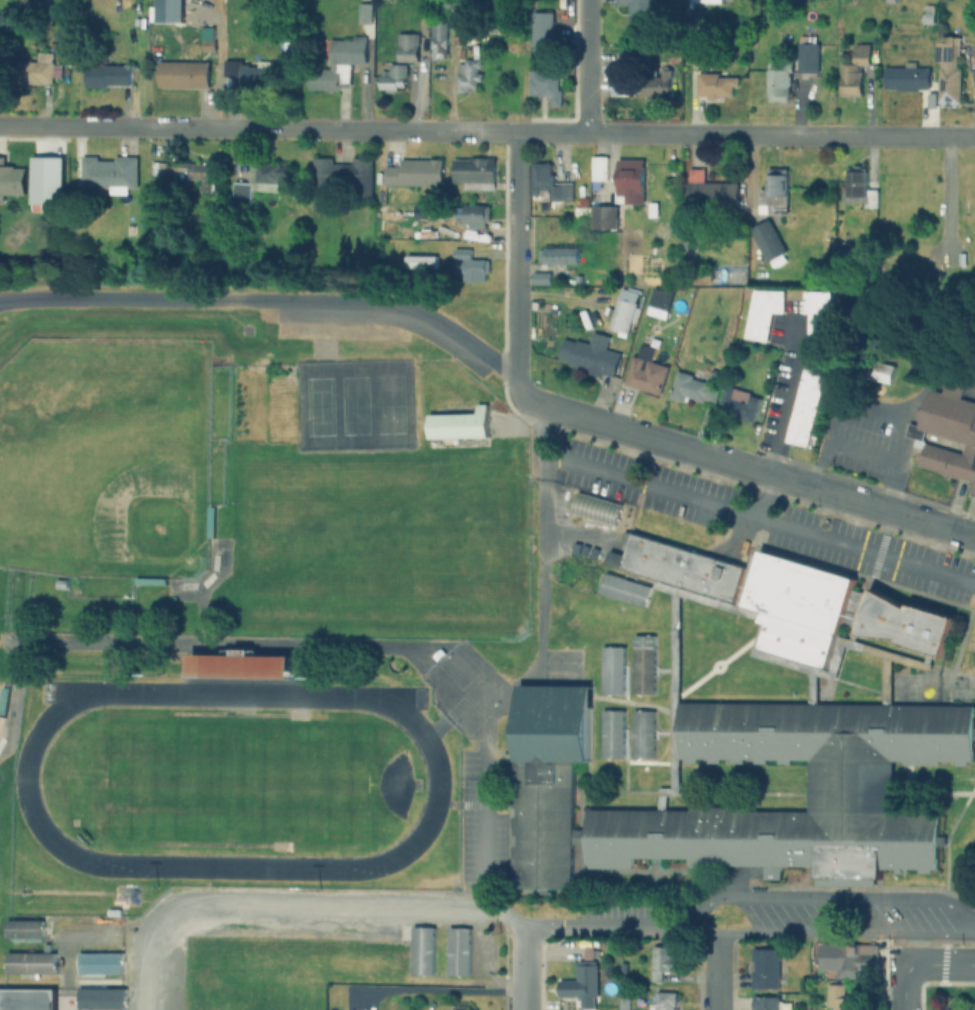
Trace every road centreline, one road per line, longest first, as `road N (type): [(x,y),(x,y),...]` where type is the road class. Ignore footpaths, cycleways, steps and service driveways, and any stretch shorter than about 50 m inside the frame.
road 1 (residential): [(974,137),(0,125)]
road 2 (residential): [(974,539),(526,399)]
road 3 (residential): [(517,132),(516,385),(526,399)]
road 4 (residential): [(587,132),(588,0)]

